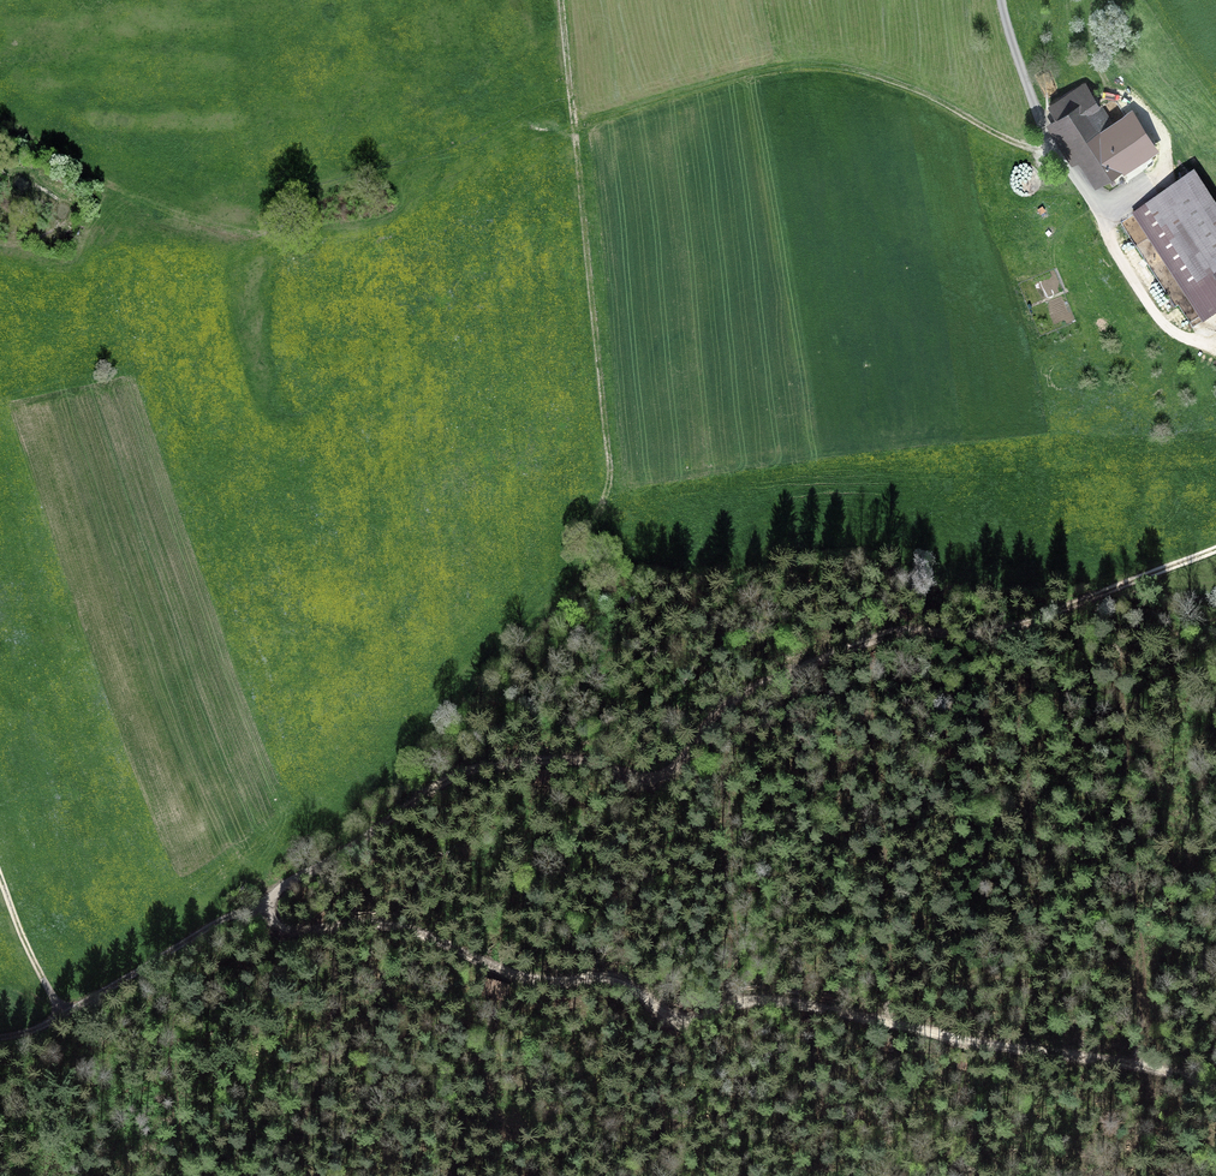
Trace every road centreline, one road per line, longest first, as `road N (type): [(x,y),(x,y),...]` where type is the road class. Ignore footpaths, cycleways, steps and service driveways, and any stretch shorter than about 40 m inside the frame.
road 1 (track): [(61,1015),(210,930),(268,908),(285,883),(463,771),(566,757),(639,779),(662,777),(723,704),(750,688),(890,634),(1002,629),(1215,549)]
road 2 (track): [(268,908),(283,930),(384,923),(516,976),(616,982),(677,1017),(779,1000),(1147,1067),(1215,1090)]
road 3 (track): [(561,0),(611,476),(592,520)]
road 4 (track): [(1063,164),(929,96),(840,66),(734,78),(574,125)]
road 5 (track): [(0,116),(150,209),(252,237)]
road 6 (unclassified): [(1100,213),(1045,129),(1001,0)]
road 7 (track): [(1215,350),(1162,323),(1100,213)]
road 8 (track): [(61,1015),(0,866)]

